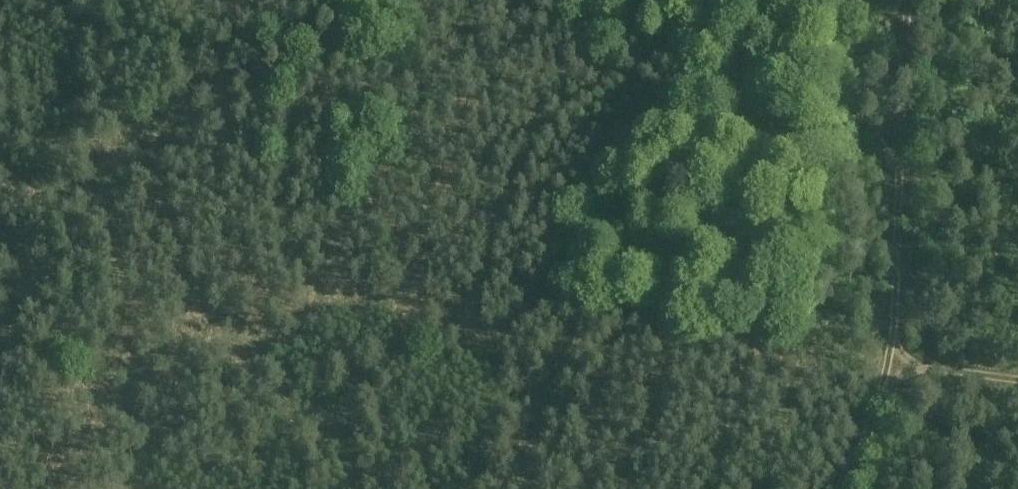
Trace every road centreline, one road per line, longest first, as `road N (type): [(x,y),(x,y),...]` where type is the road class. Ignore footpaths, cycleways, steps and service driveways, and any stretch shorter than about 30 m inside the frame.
road 1 (track): [(853,488),(894,364),(913,0)]
road 2 (track): [(894,364),(1017,380)]

